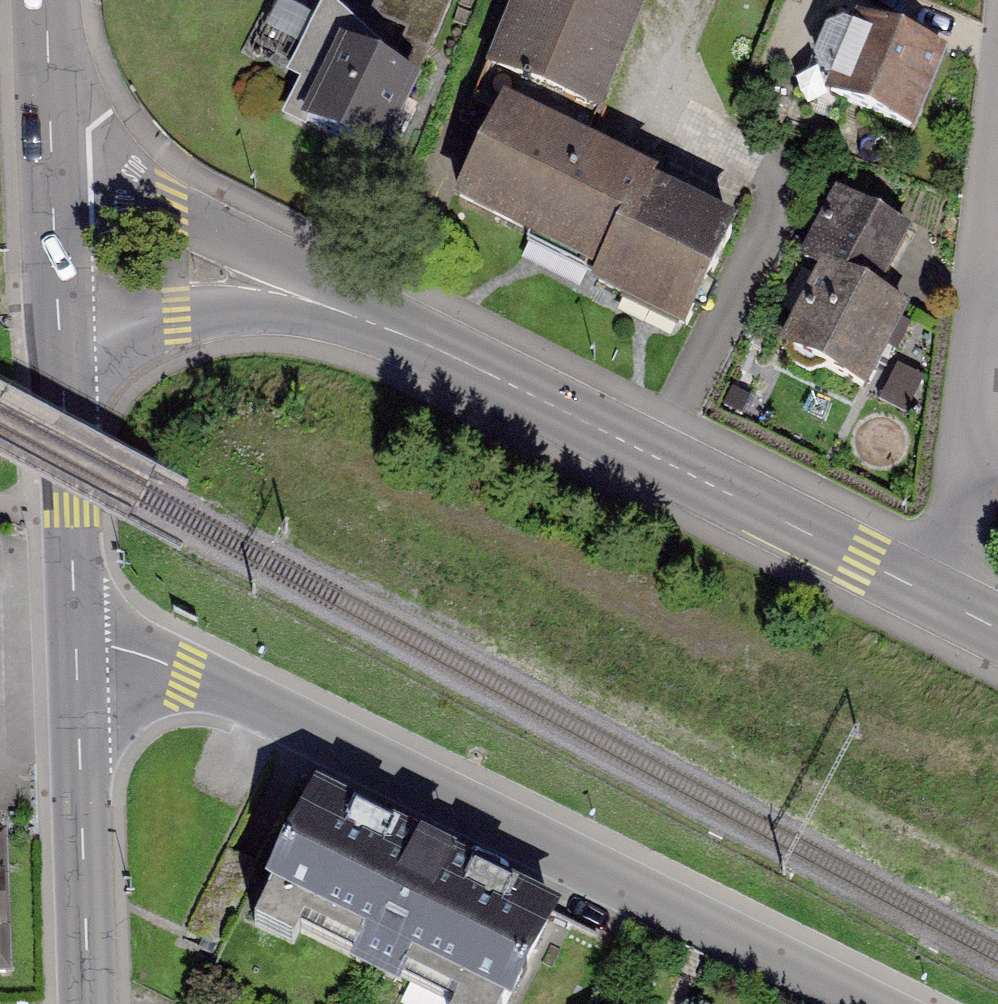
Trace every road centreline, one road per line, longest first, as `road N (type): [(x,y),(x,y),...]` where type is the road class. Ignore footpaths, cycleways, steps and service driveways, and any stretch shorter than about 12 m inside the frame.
road 1 (unclassified): [(76,644),(104,643),(186,673),(864,1003)]
road 2 (residential): [(310,300),(433,346),(940,601)]
road 3 (residential): [(940,601),(959,559),(997,245)]
road 4 (tertiary): [(76,644),(89,1003)]
road 5 (tertiary): [(59,335),(76,644)]
road 6 (residential): [(310,300),(256,258),(172,211),(90,172),(52,173)]
road 7 (residential): [(59,335),(310,300)]
road 8 (tertiary): [(48,0),(52,173)]
road 9 (tertiary): [(52,173),(59,335)]

